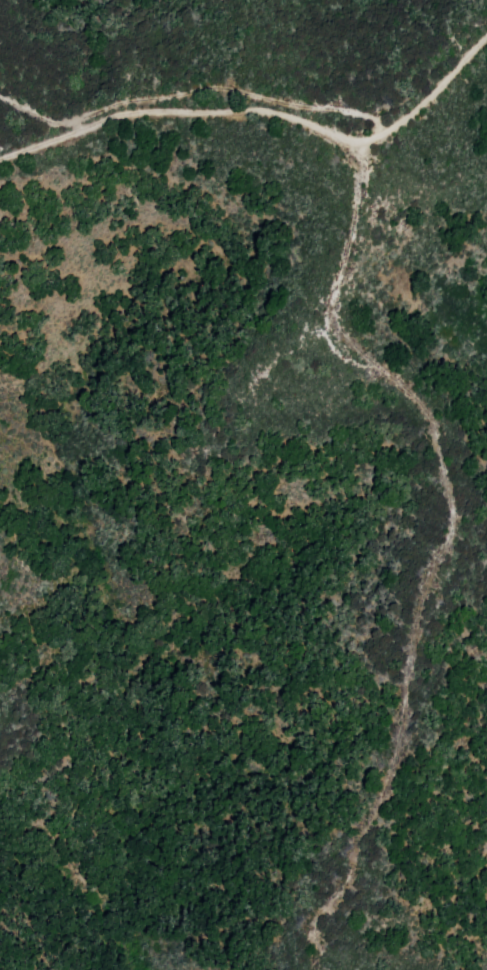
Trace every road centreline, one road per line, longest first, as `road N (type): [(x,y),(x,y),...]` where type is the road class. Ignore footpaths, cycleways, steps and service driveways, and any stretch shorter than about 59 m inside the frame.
road 1 (track): [(354,141),(363,169),(332,322),(426,417),(453,524),(426,589),(396,760),(358,841),(349,885),(311,933)]
road 2 (track): [(0,161),(141,112),(262,110),(367,141),(414,112),(486,36)]
road 3 (track): [(382,134),(372,117),(226,89),(119,104),(65,125),(0,97)]

